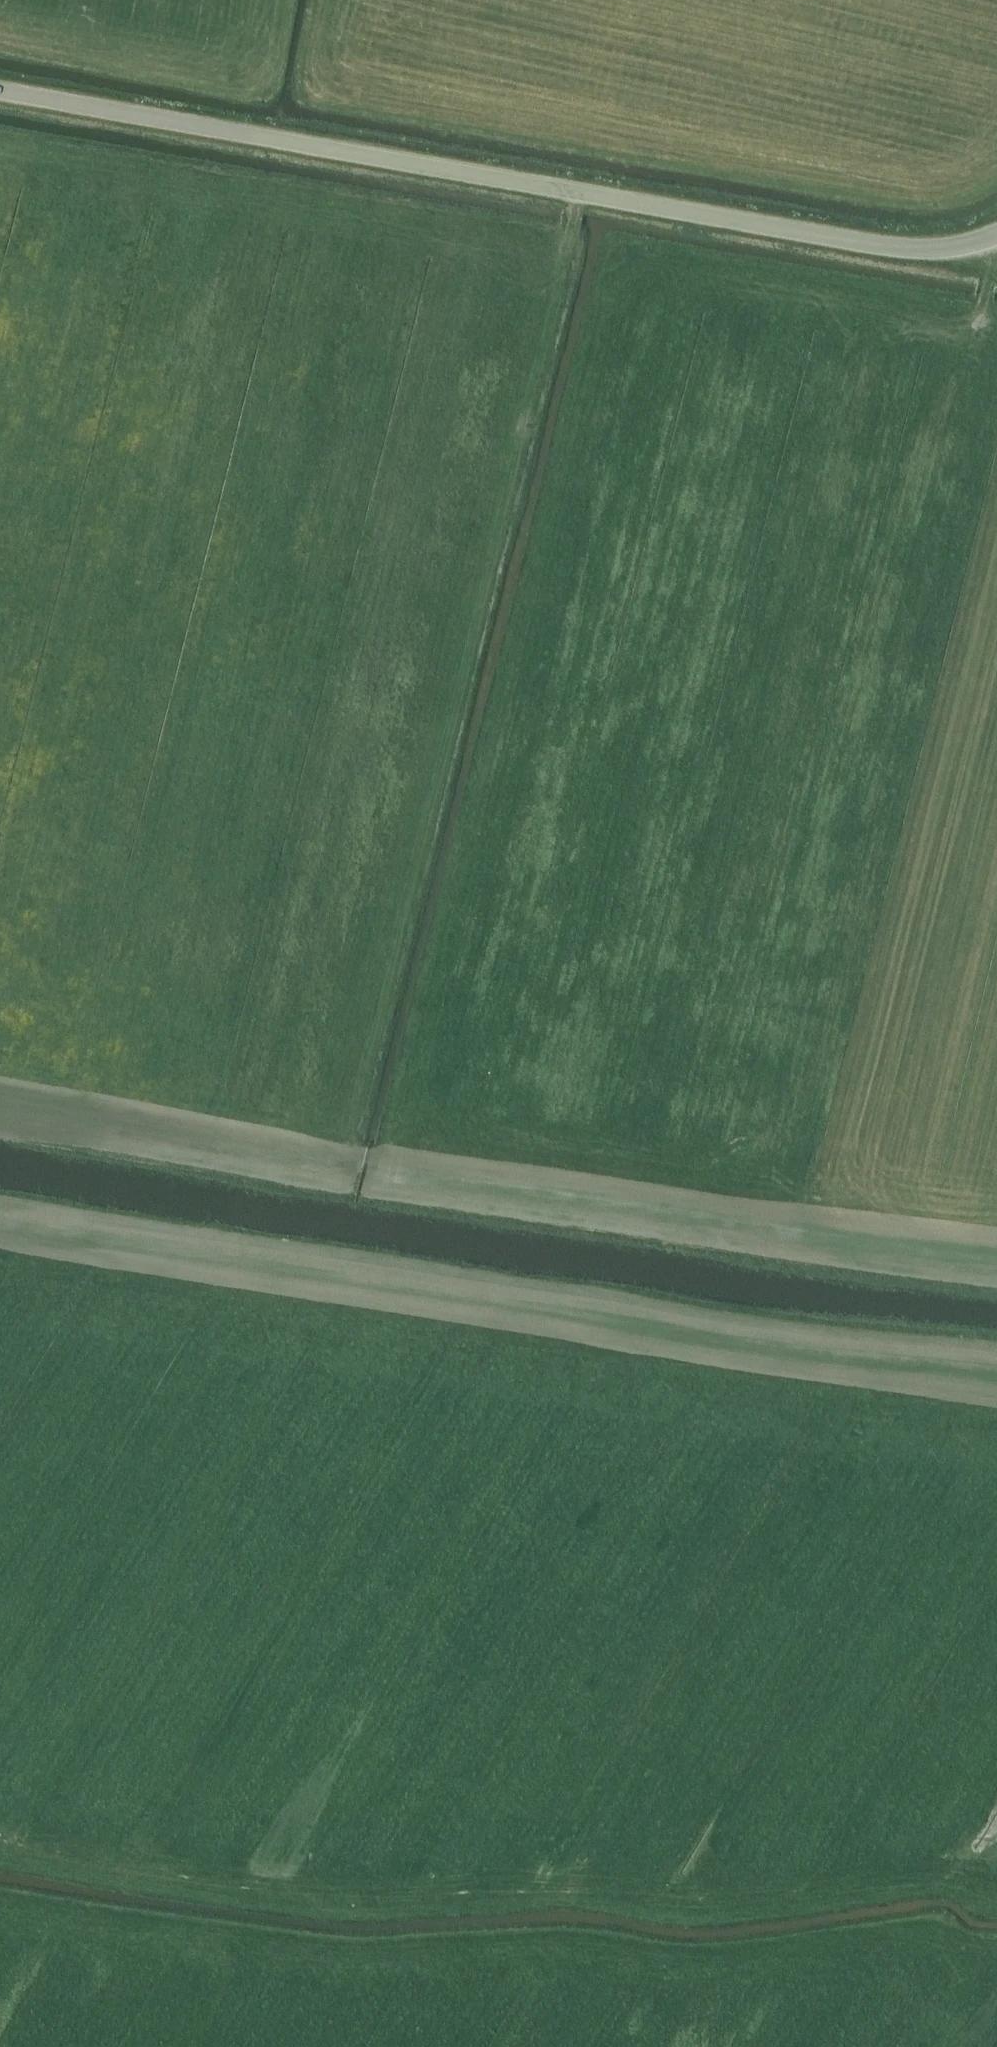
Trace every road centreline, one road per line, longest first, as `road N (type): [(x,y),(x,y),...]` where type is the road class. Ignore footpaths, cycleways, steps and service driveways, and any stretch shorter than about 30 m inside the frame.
road 1 (unclassified): [(996,241),(932,257),(0,92)]

